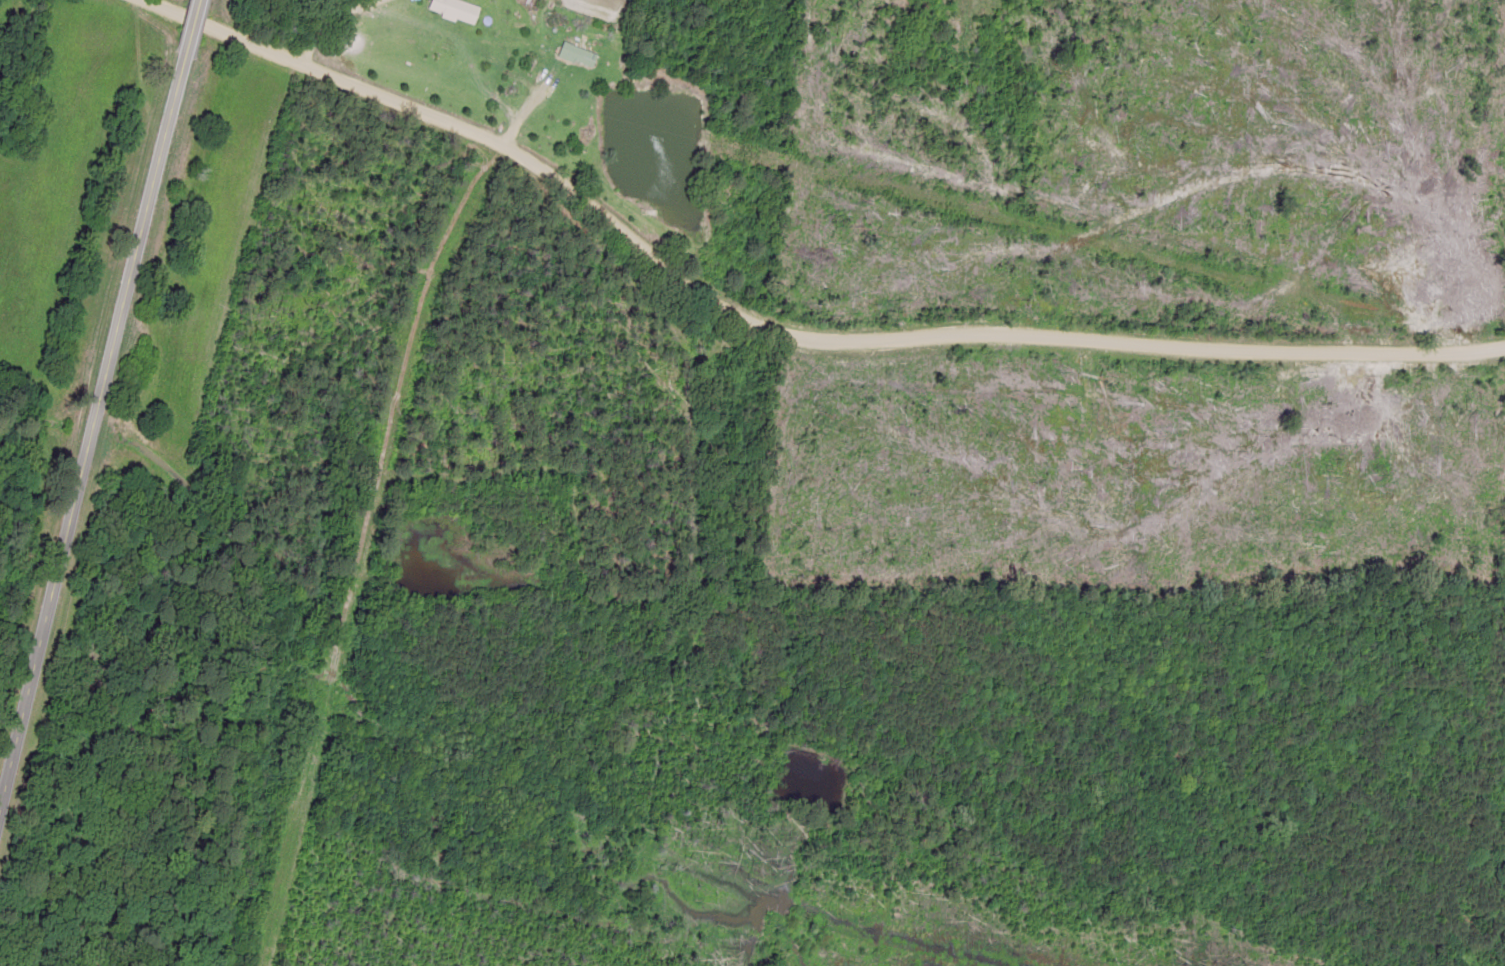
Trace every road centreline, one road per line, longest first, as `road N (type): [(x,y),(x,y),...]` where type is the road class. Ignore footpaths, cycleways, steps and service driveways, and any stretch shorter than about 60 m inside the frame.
road 1 (residential): [(1504,354),(1344,353),(1038,317),(818,317),(470,122),(158,0)]
road 2 (primary): [(0,779),(175,55)]

